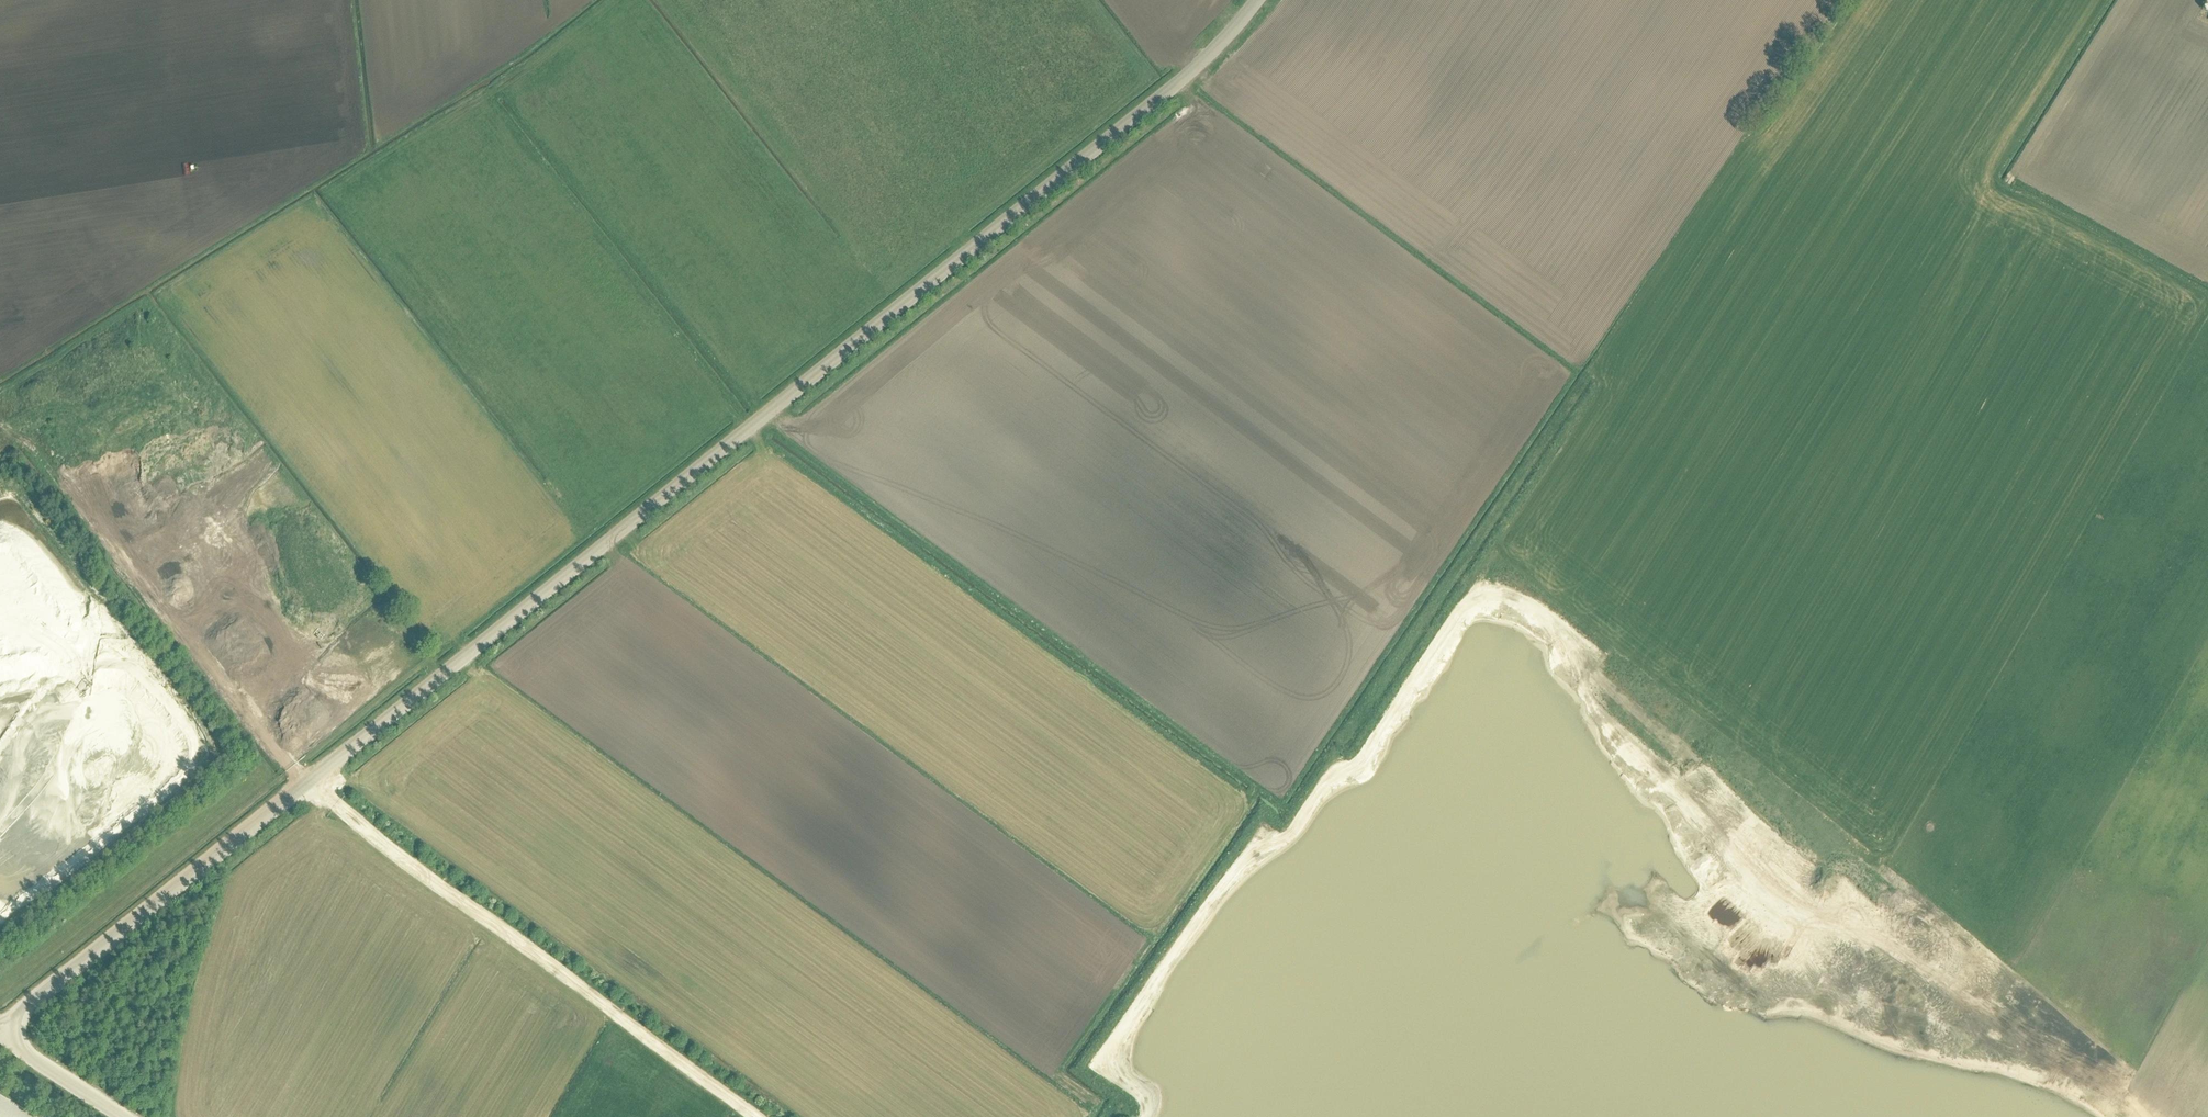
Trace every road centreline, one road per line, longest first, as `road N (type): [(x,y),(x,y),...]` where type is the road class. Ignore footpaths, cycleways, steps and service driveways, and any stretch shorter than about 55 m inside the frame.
road 1 (unclassified): [(0,1030),(1200,63),(1258,0)]
road 2 (track): [(752,1116),(303,787)]
road 3 (unclassified): [(121,1116),(0,1035)]

